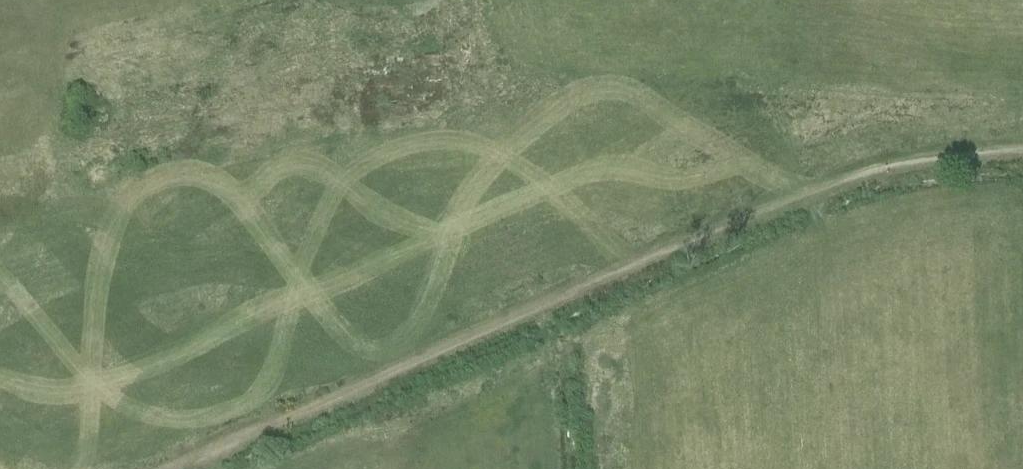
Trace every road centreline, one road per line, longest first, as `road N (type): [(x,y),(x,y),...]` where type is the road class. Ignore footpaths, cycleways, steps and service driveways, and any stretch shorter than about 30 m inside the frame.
road 1 (track): [(168,468),(825,189),(939,158),(1022,152)]

